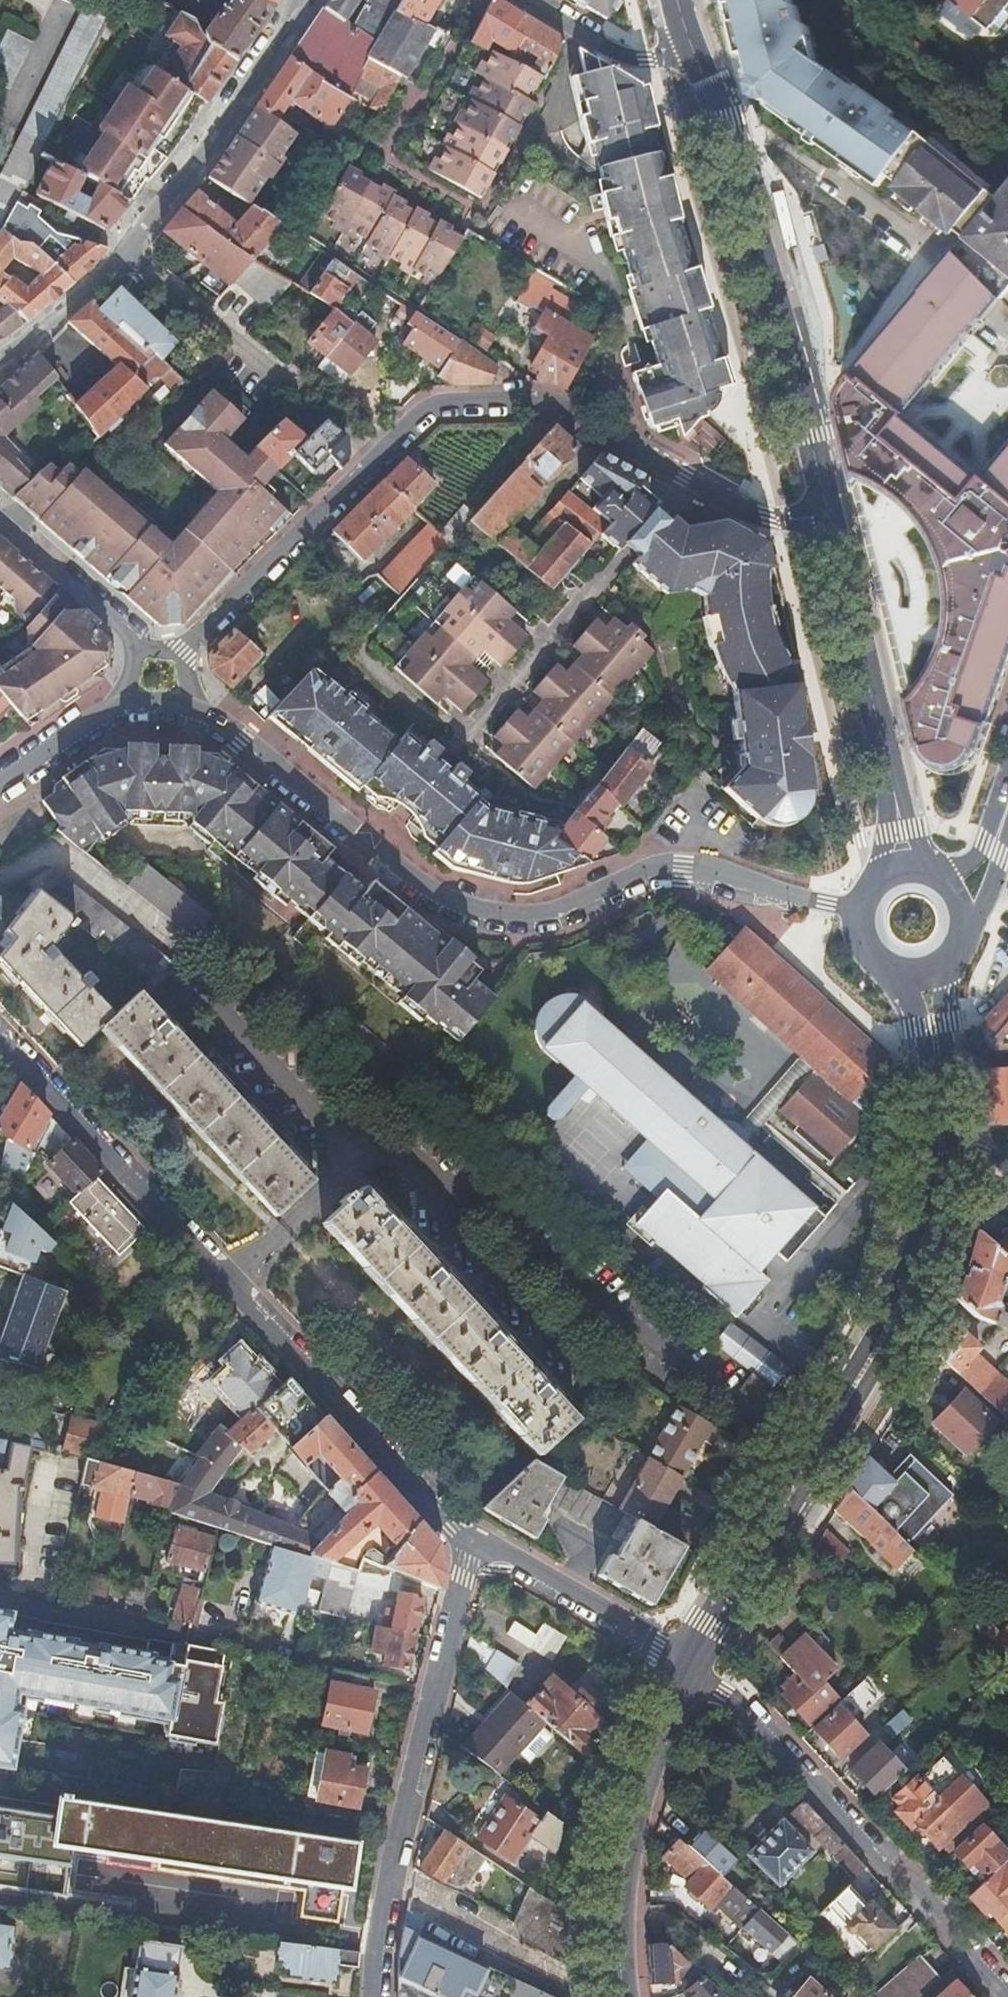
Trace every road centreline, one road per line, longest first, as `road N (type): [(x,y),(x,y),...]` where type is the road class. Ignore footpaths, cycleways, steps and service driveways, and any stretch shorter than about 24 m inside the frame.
road 1 (residential): [(861,914),(682,869),(646,871),(554,910),(476,910),(433,891),(189,704)]
road 2 (residential): [(0,1041),(453,1527),(481,1540)]
road 3 (tertiary): [(875,959),(917,1025),(916,1183),(885,1305),(787,1484)]
road 4 (residential): [(377,454),(432,402),(547,402),(752,512),(790,518),(829,509)]
road 5 (tertiary): [(829,509),(759,243),(695,49)]
road 6 (residential): [(481,1540),(463,1578),(376,1935),(371,1996)]
road 7 (residential): [(688,1668),(781,1752),(1007,1996)]
road 8 (tertiary): [(787,1484),(861,1393),(904,1310),(926,1244),(941,1128)]
road 9 (tertiary): [(624,1996),(618,1928),(626,1850),(656,1734),(688,1668)]
road 10 (residential): [(127,252),(377,454)]
road 11 (residential): [(312,0),(127,252)]
road 12 (tertiary): [(897,809),(829,509)]
road 13 (residential): [(179,656),(377,454)]
road 14 (residential): [(481,1540),(659,1643),(688,1668)]
road 15 (tertiary): [(688,1668),(787,1484)]
road 16 (residential): [(0,522),(142,650)]
road 17 (residential): [(0,1601),(186,1635)]
road 18 (residential): [(529,0),(625,57),(647,60),(695,49)]
road 19 (tertiary): [(941,1128),(958,956)]
road 20 (residential): [(127,252),(0,364)]
road 21 (residential): [(123,703),(0,782)]
road 22 (residential): [(835,179),(935,251)]

